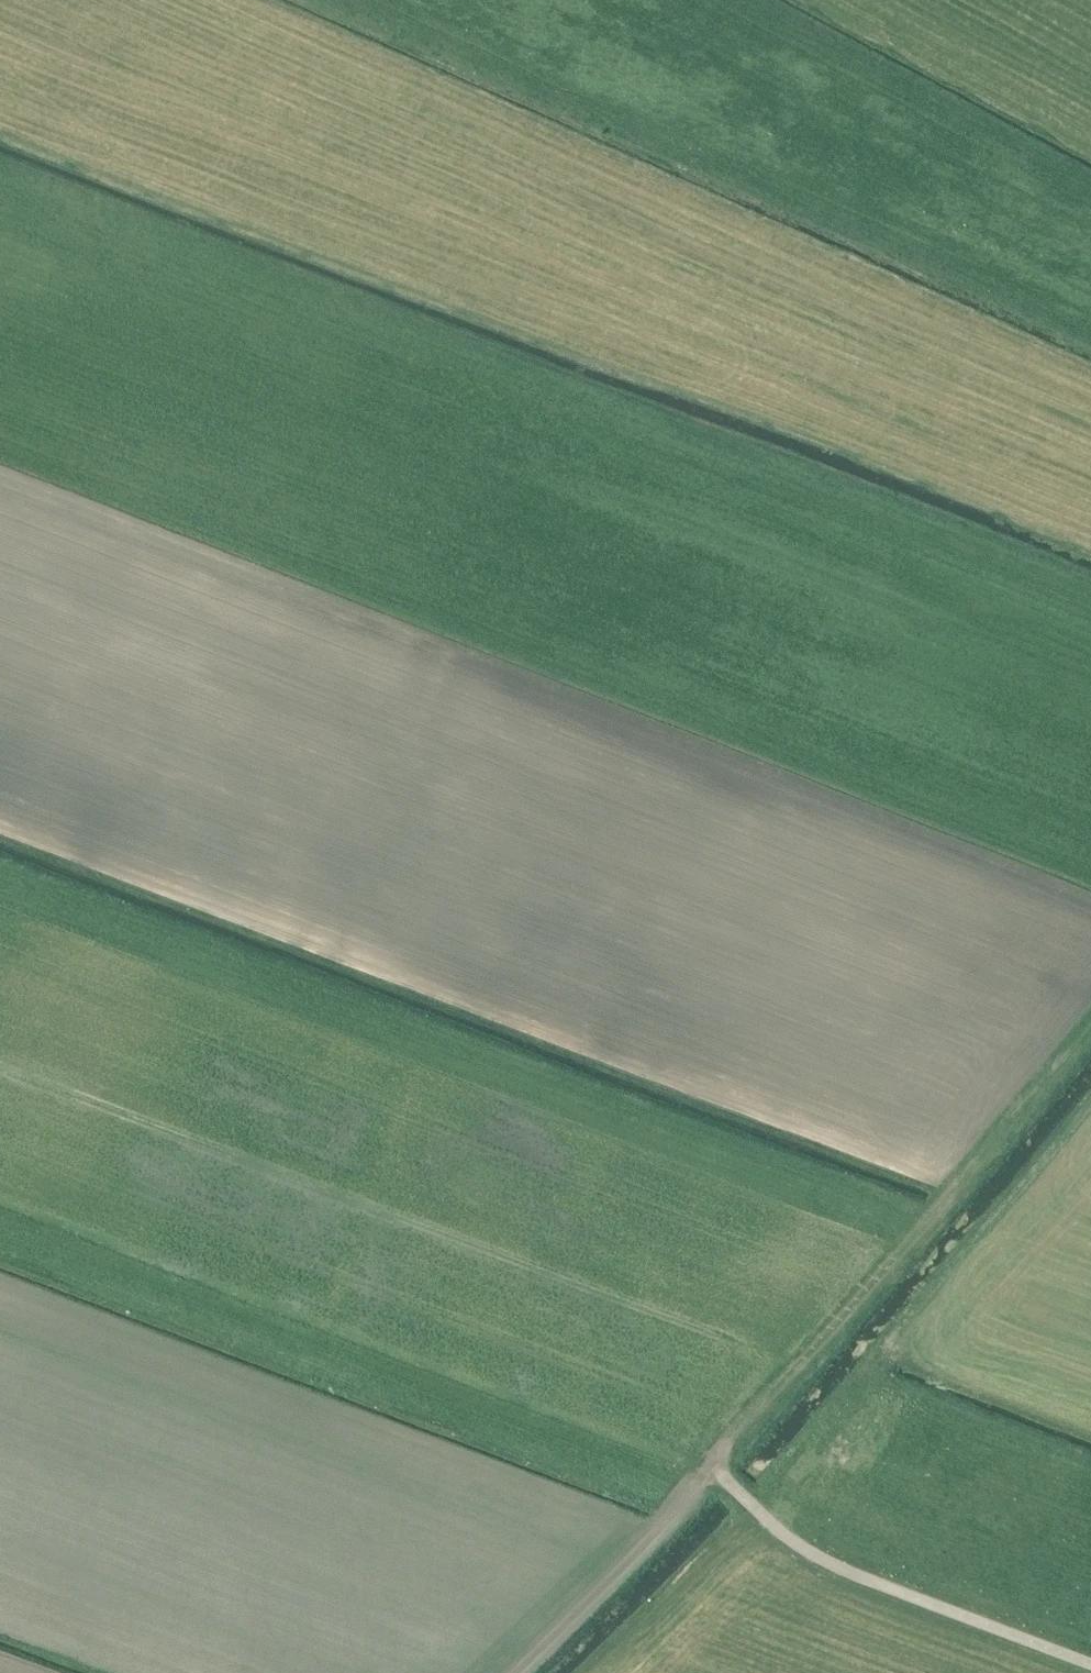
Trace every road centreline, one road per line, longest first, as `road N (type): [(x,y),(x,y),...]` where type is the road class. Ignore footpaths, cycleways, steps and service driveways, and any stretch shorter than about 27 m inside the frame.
road 1 (unclassified): [(1090,1658),(768,1537)]

